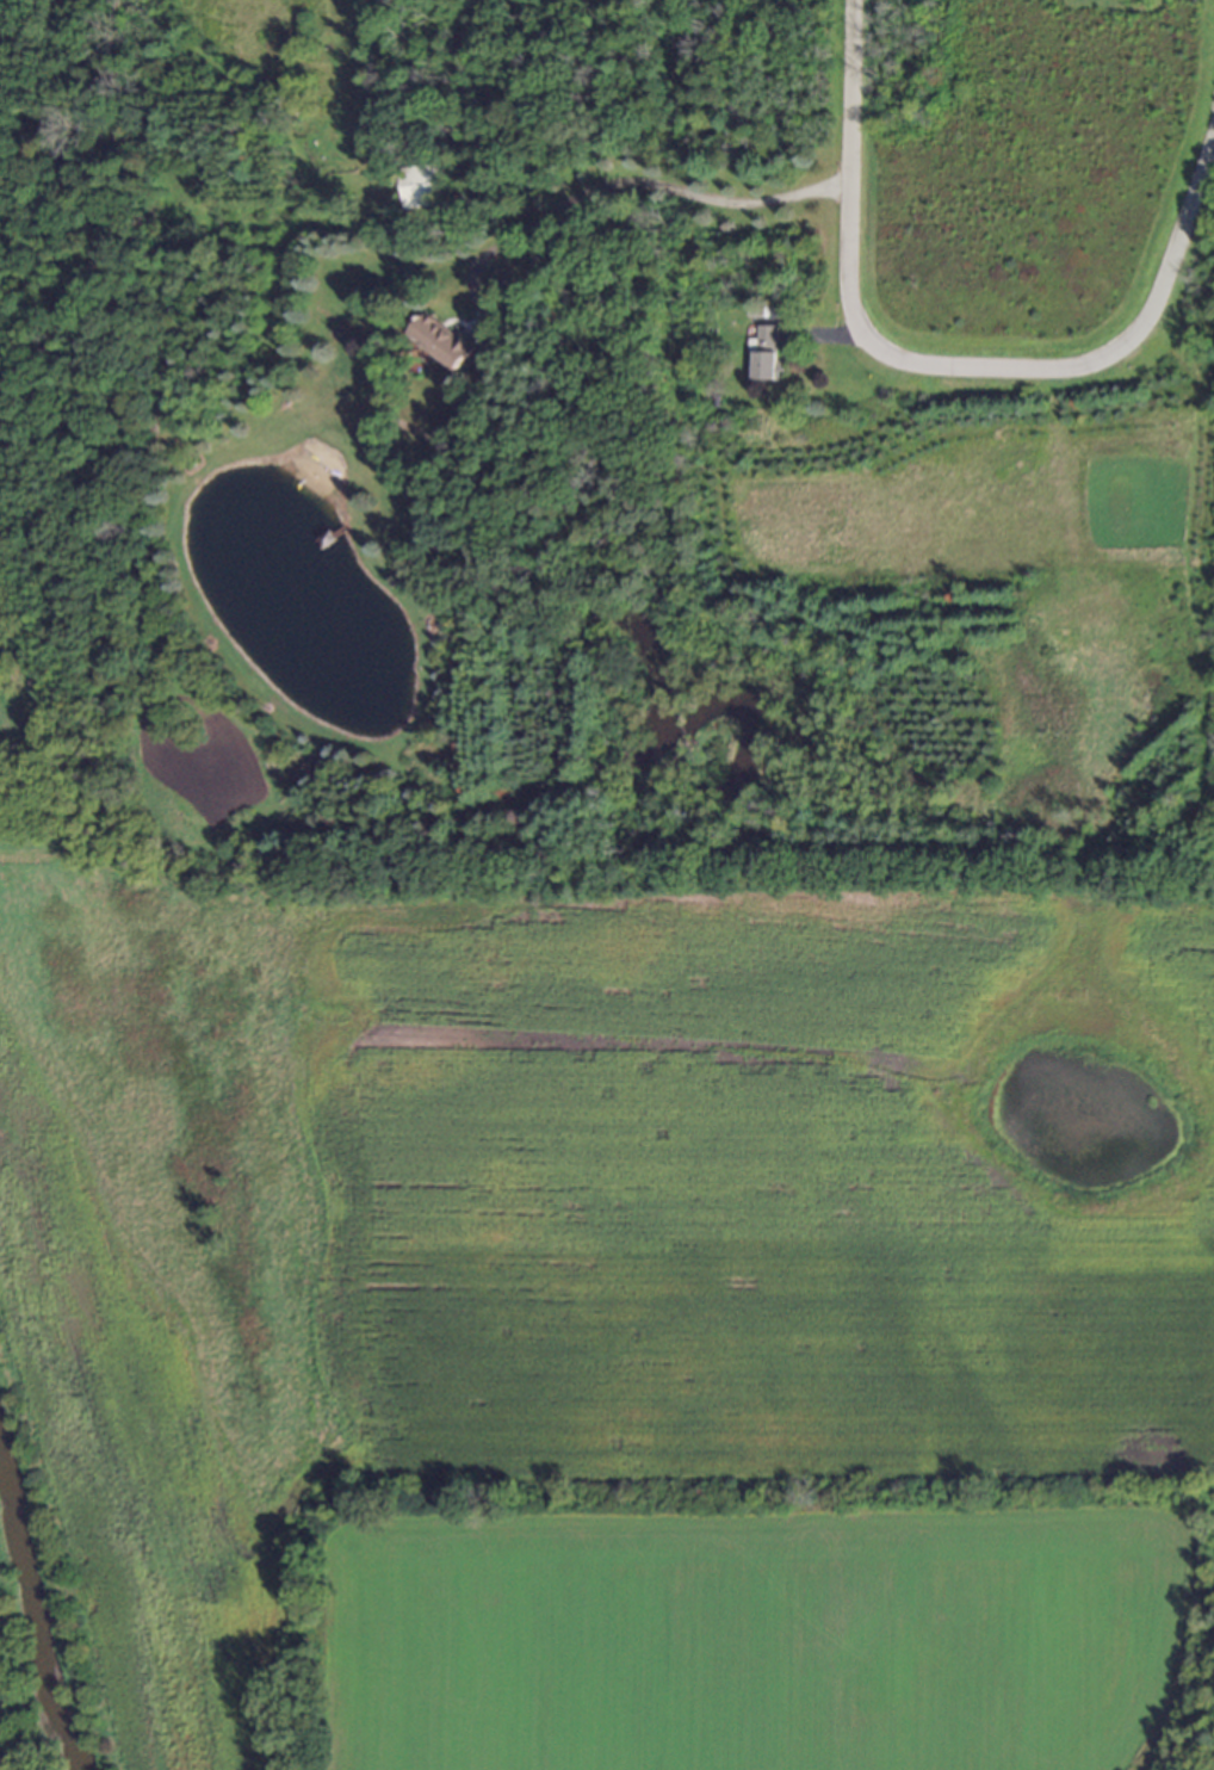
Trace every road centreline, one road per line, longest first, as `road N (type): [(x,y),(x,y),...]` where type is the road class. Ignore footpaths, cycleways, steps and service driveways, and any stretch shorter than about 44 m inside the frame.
road 1 (residential): [(1213,163),(1156,340),(1121,373),(846,372)]
road 2 (residential): [(846,372),(852,0)]

